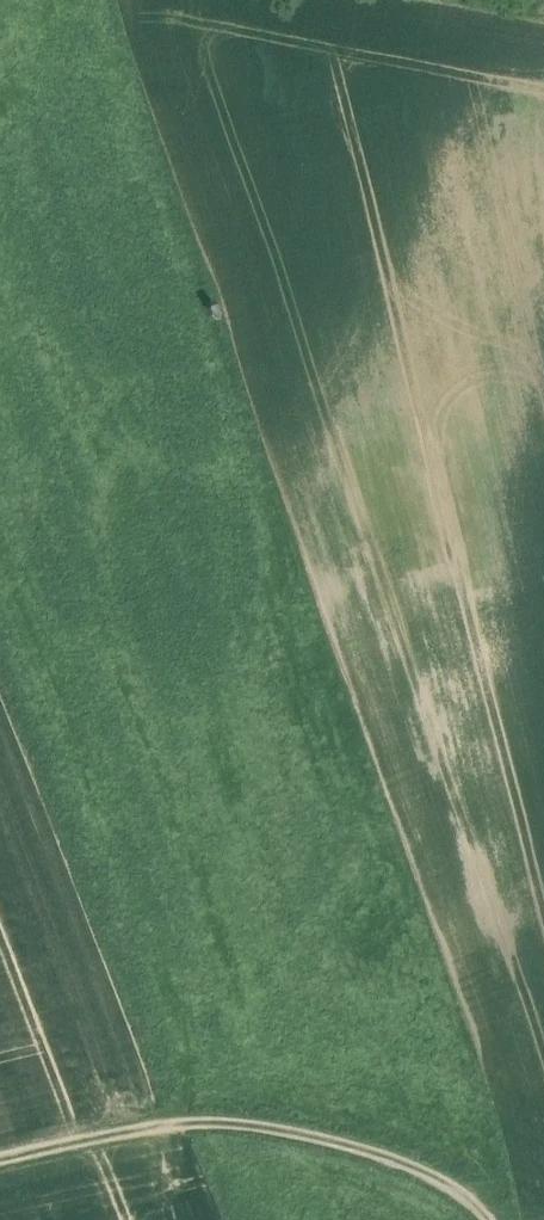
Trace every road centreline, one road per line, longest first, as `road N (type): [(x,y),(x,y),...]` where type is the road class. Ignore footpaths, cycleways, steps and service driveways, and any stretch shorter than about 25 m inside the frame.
road 1 (track): [(0,1156),(145,1127),(249,1127),(359,1146),(415,1168),(460,1188),(491,1219)]

